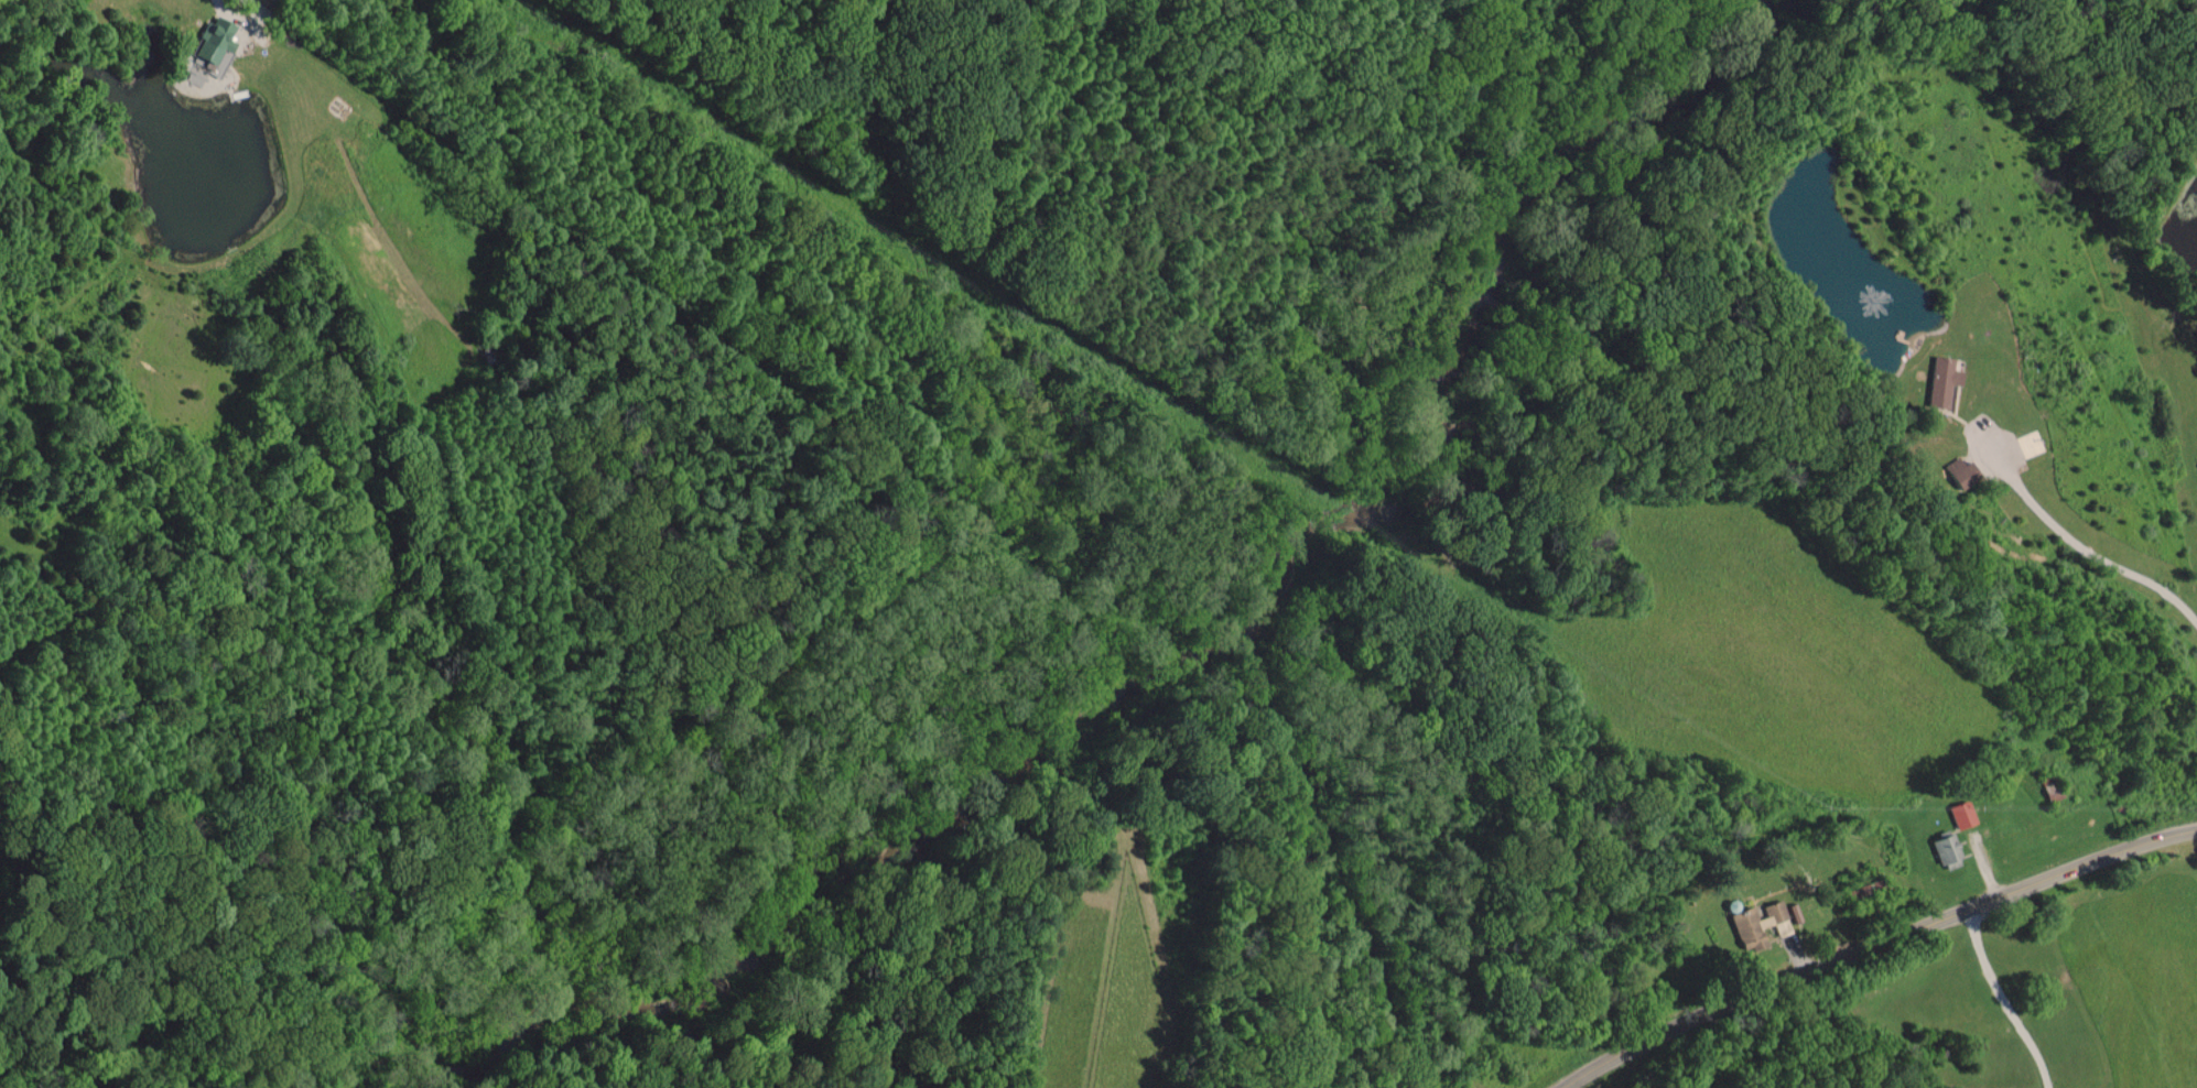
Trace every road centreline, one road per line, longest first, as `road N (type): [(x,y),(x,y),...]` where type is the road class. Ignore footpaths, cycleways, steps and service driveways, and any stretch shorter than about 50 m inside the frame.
road 1 (primary): [(1564,1087),(1675,1024),(2196,831)]

